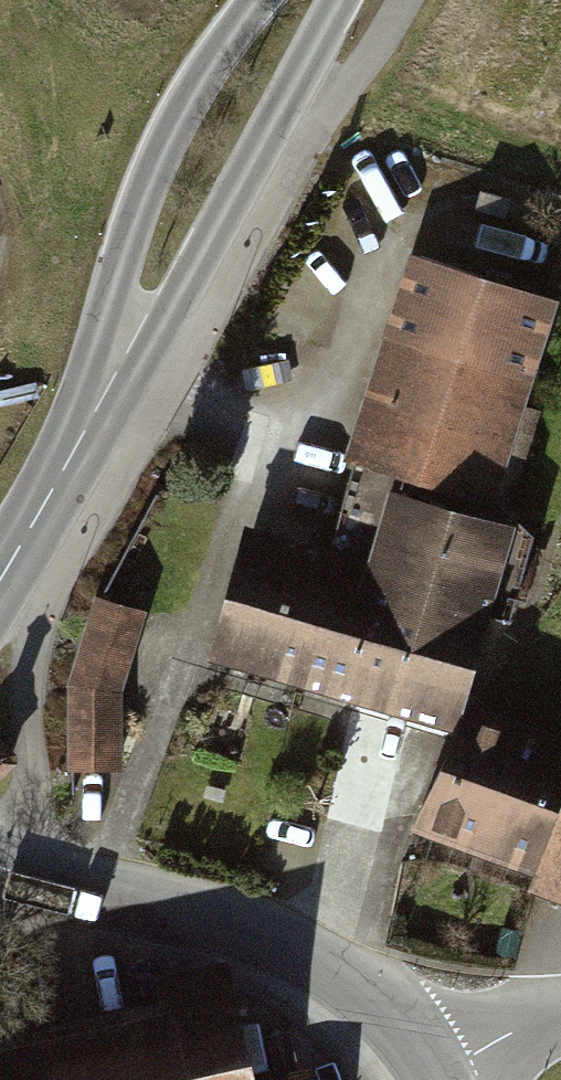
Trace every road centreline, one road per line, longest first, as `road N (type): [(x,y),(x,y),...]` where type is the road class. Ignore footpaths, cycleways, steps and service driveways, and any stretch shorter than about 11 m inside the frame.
road 1 (tertiary): [(0,865),(226,923),(327,964),(370,993),(432,1073)]
road 2 (secondary): [(100,406),(169,313),(338,0)]
road 3 (secondary): [(258,0),(184,104),(154,167),(131,230),(100,406)]
road 4 (secondary): [(100,406),(0,579)]
road 5 (unclassified): [(432,1073),(560,1014)]

